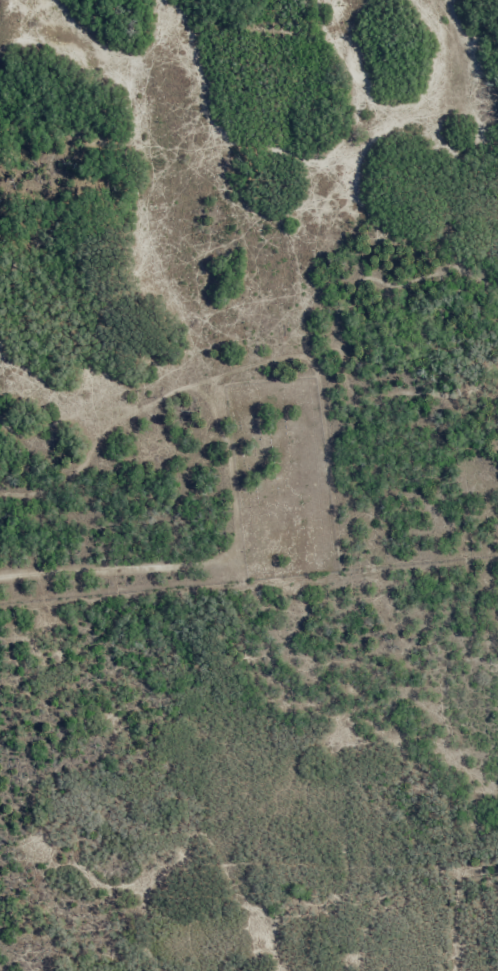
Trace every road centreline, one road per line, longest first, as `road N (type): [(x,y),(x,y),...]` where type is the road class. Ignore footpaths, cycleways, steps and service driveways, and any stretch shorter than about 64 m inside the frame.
road 1 (residential): [(0,104),(83,200),(125,286)]

